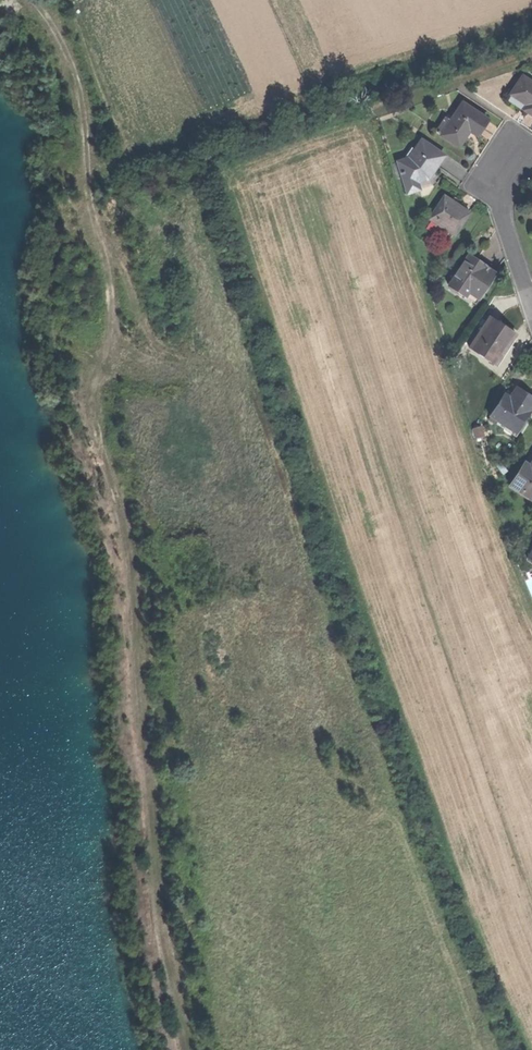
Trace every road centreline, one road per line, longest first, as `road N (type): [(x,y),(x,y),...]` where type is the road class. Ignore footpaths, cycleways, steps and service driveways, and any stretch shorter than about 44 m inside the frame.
road 1 (residential): [(507,161),(500,205),(531,298)]

